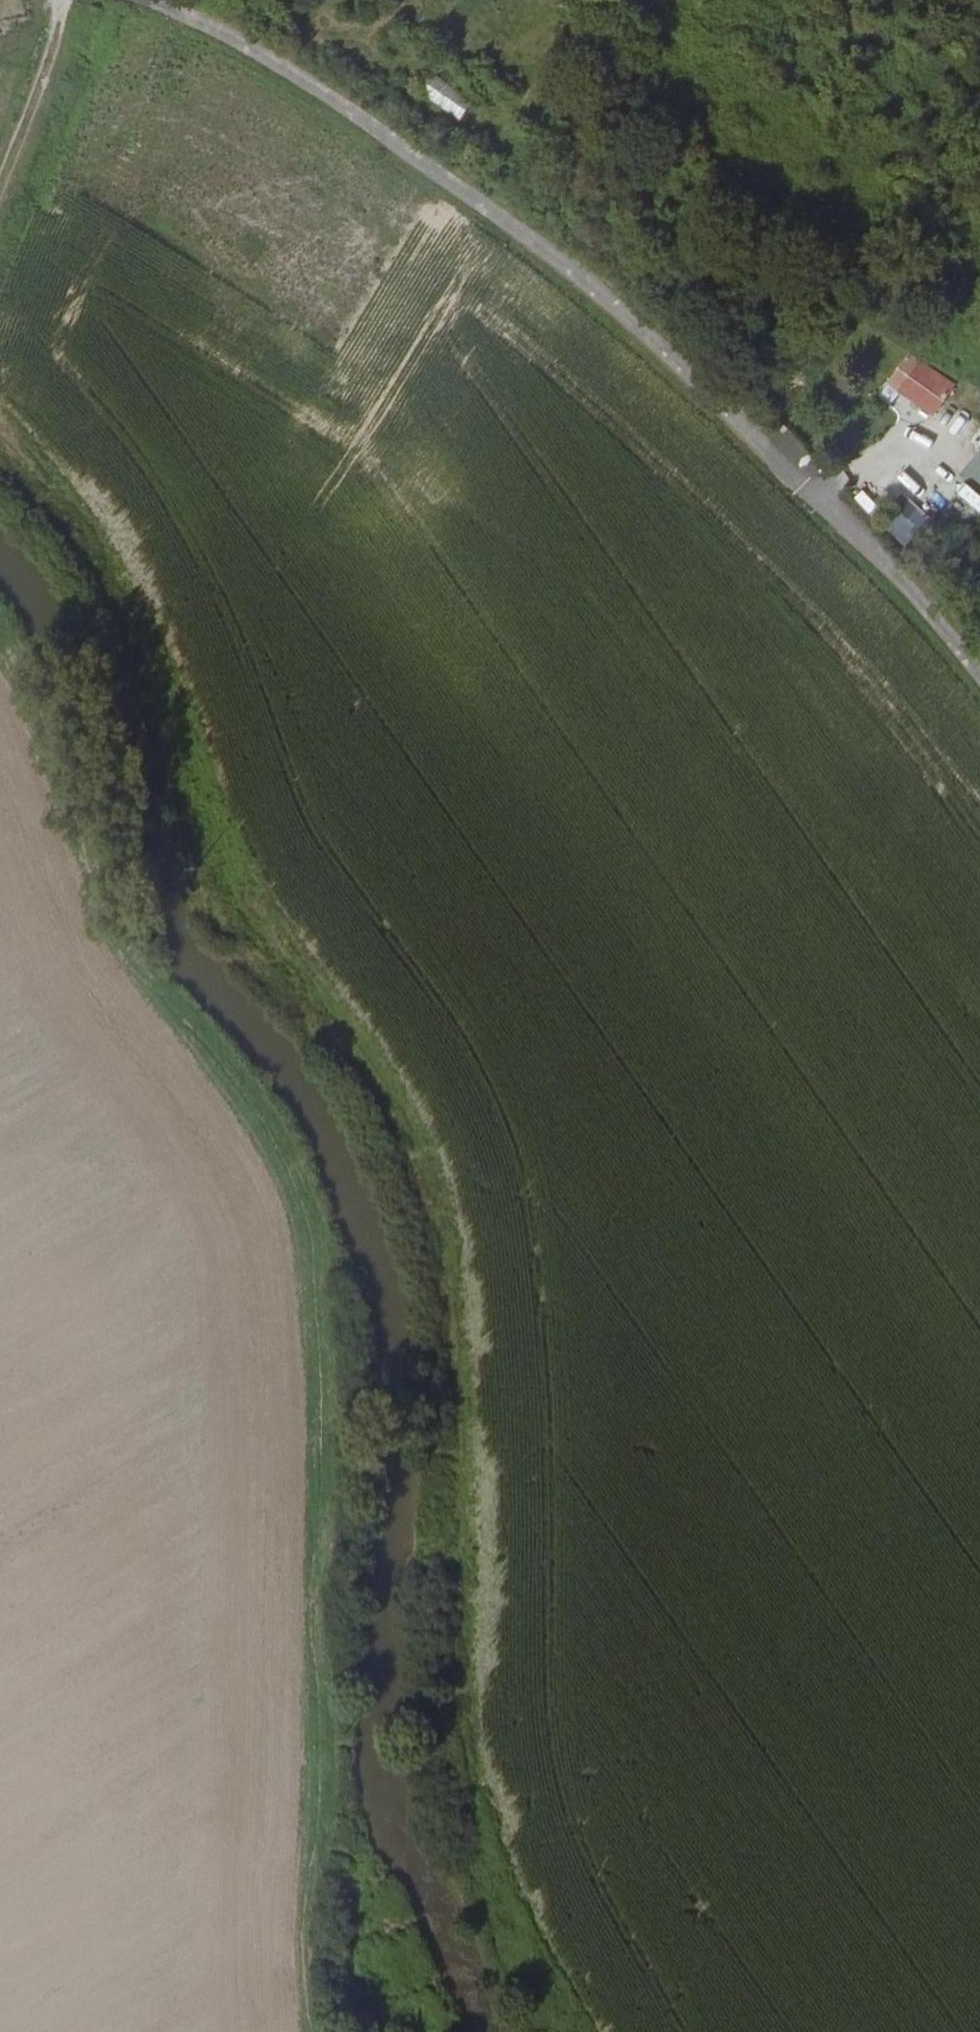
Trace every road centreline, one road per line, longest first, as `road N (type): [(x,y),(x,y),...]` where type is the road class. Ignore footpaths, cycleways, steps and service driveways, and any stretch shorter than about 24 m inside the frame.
road 1 (unclassified): [(151,0),(303,76),(515,227),(859,538),(979,675)]
road 2 (track): [(58,0),(0,146)]

